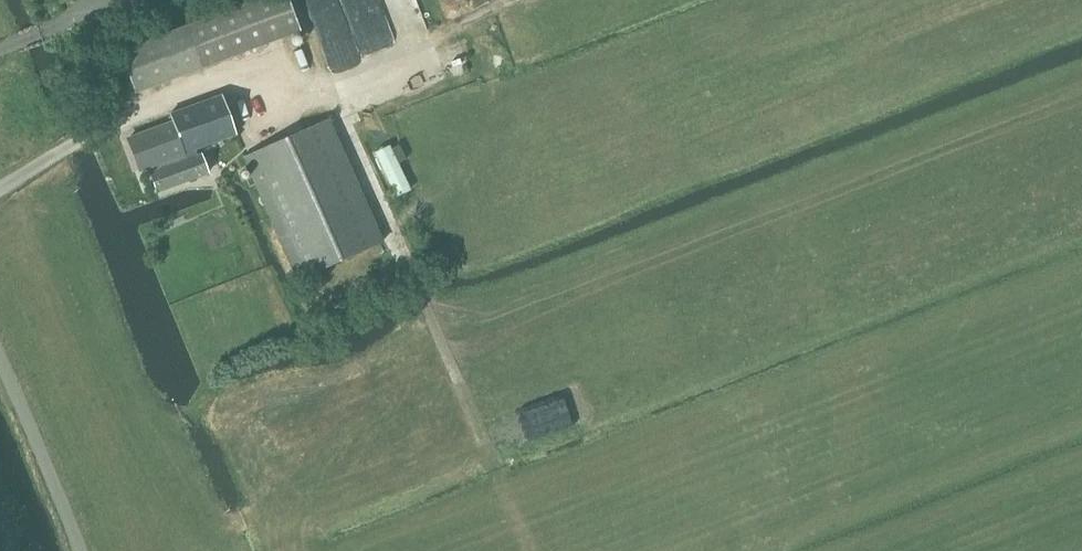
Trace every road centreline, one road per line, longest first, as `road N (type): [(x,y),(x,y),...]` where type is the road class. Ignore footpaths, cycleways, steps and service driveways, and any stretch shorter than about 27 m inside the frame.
road 1 (unclassified): [(80,550),(0,359)]

